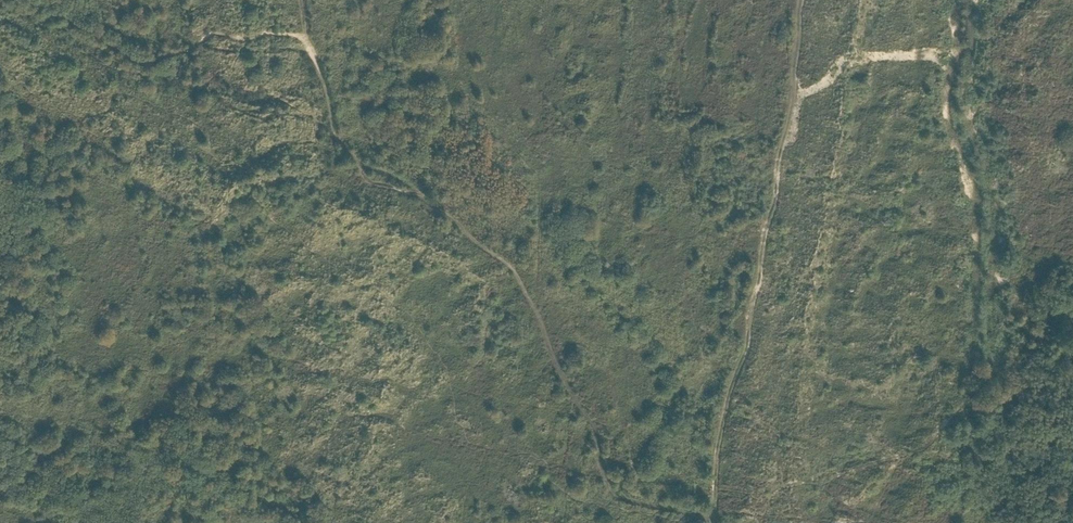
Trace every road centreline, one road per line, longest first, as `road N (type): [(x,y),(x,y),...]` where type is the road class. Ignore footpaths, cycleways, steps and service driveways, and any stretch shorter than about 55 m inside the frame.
road 1 (track): [(713,519),(719,449),(752,334),(806,0)]

